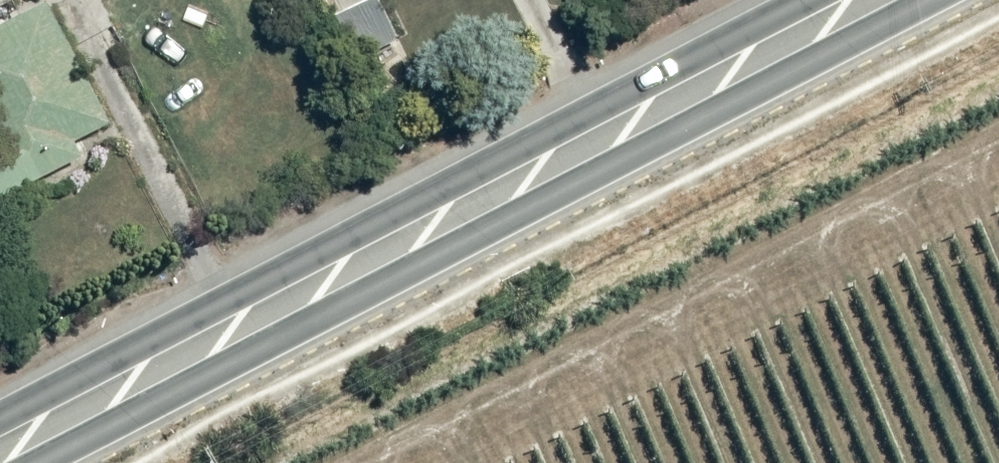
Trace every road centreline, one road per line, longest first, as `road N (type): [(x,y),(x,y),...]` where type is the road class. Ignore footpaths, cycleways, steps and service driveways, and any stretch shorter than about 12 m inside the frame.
road 1 (primary): [(937,0),(47,462)]
road 2 (primary): [(0,418),(804,0)]

